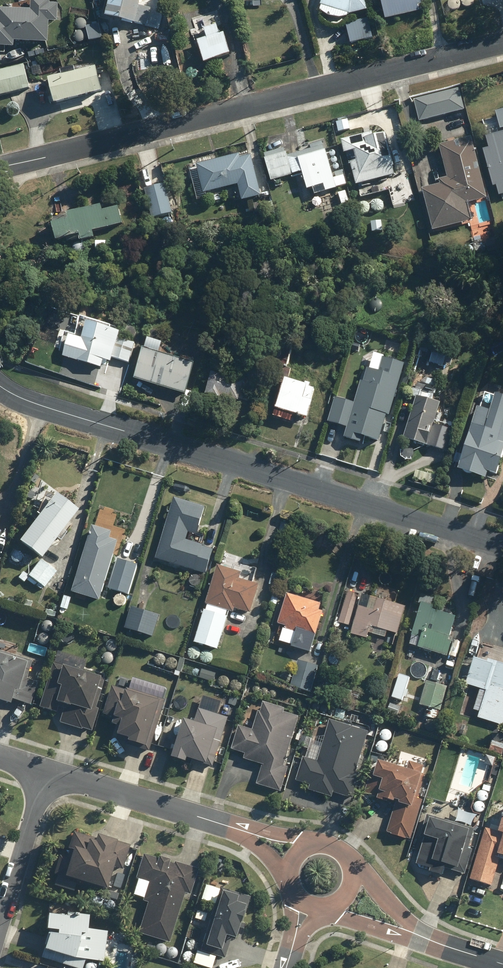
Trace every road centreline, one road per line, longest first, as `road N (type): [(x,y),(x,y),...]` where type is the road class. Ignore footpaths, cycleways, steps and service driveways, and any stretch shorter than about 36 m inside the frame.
road 1 (tertiary): [(0,387),(43,407),(502,548)]
road 2 (residential): [(502,41),(0,166)]
road 3 (residential): [(296,856),(46,770)]
road 4 (residential): [(0,947),(46,770)]
road 5 (residential): [(502,965),(416,935),(351,891)]

